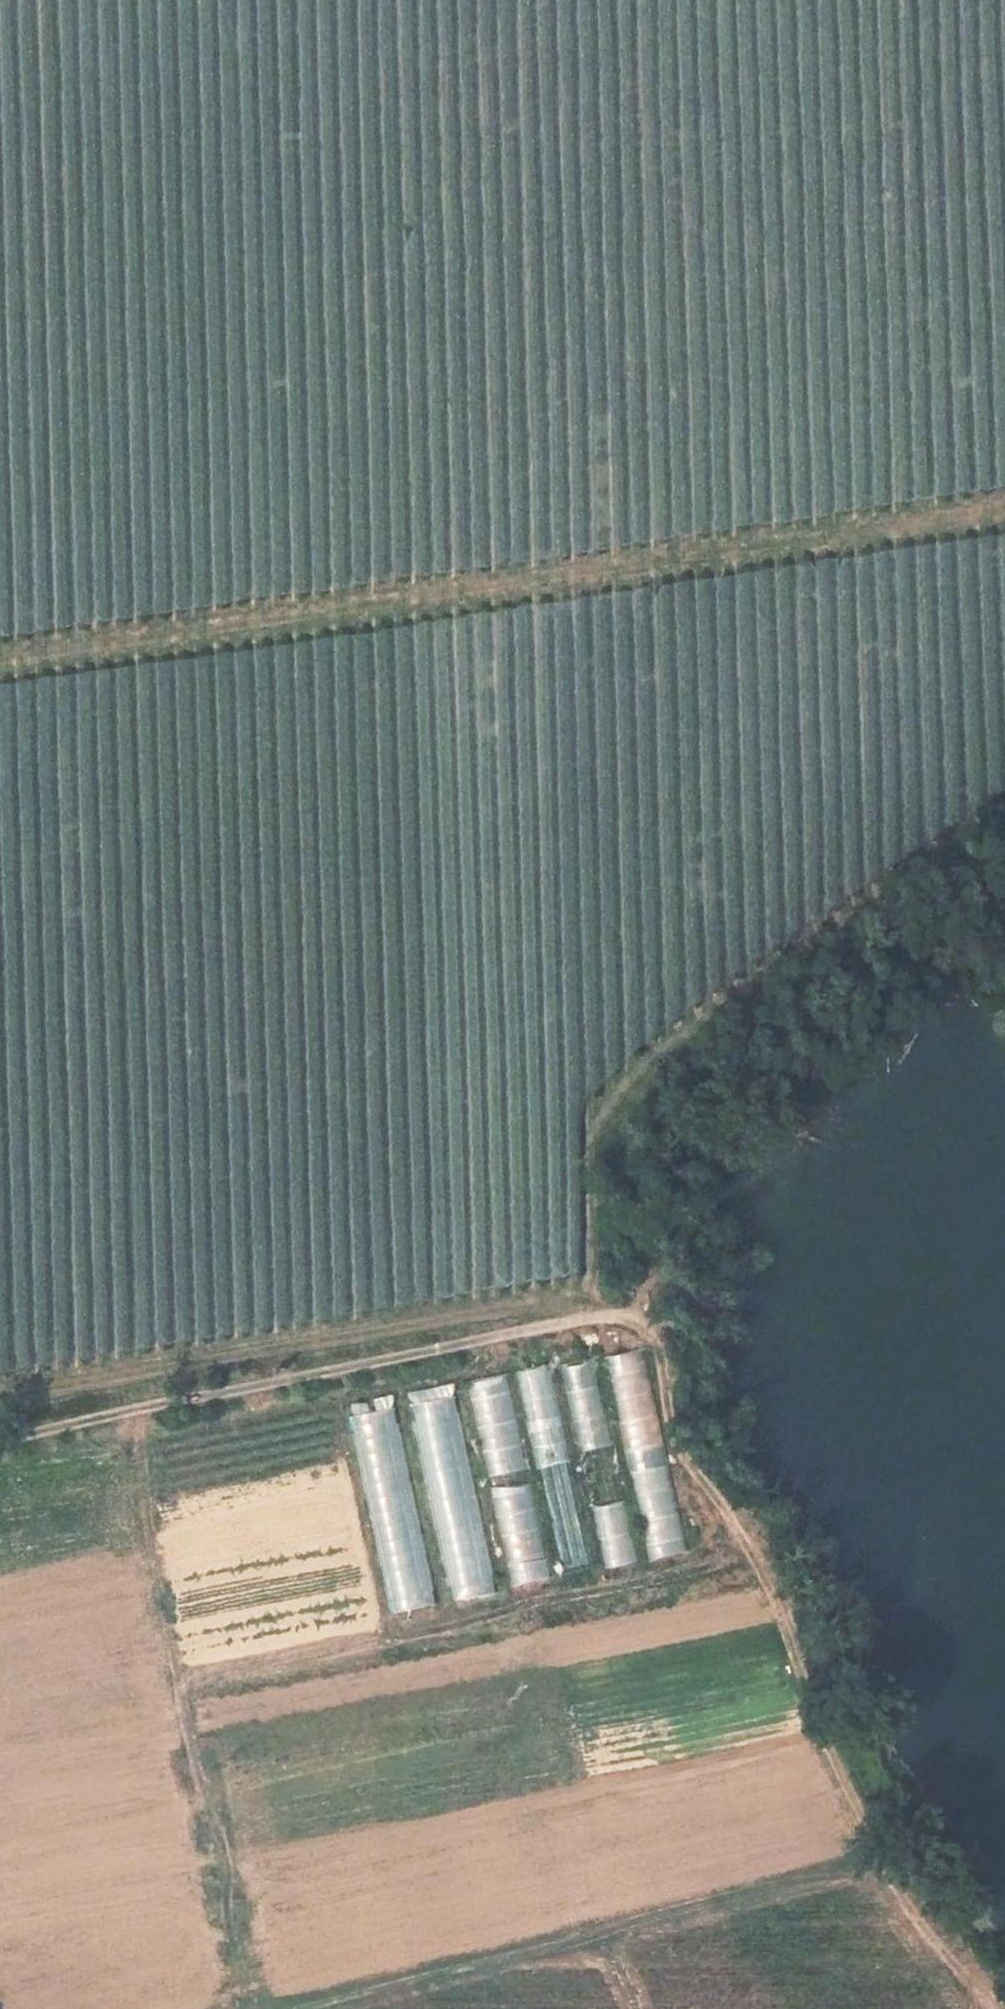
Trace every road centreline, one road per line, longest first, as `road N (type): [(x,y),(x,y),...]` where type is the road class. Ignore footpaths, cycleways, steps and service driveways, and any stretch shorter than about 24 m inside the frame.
road 1 (track): [(0,1438),(639,1312),(654,1330),(672,1430),(686,1462),(771,1586)]

